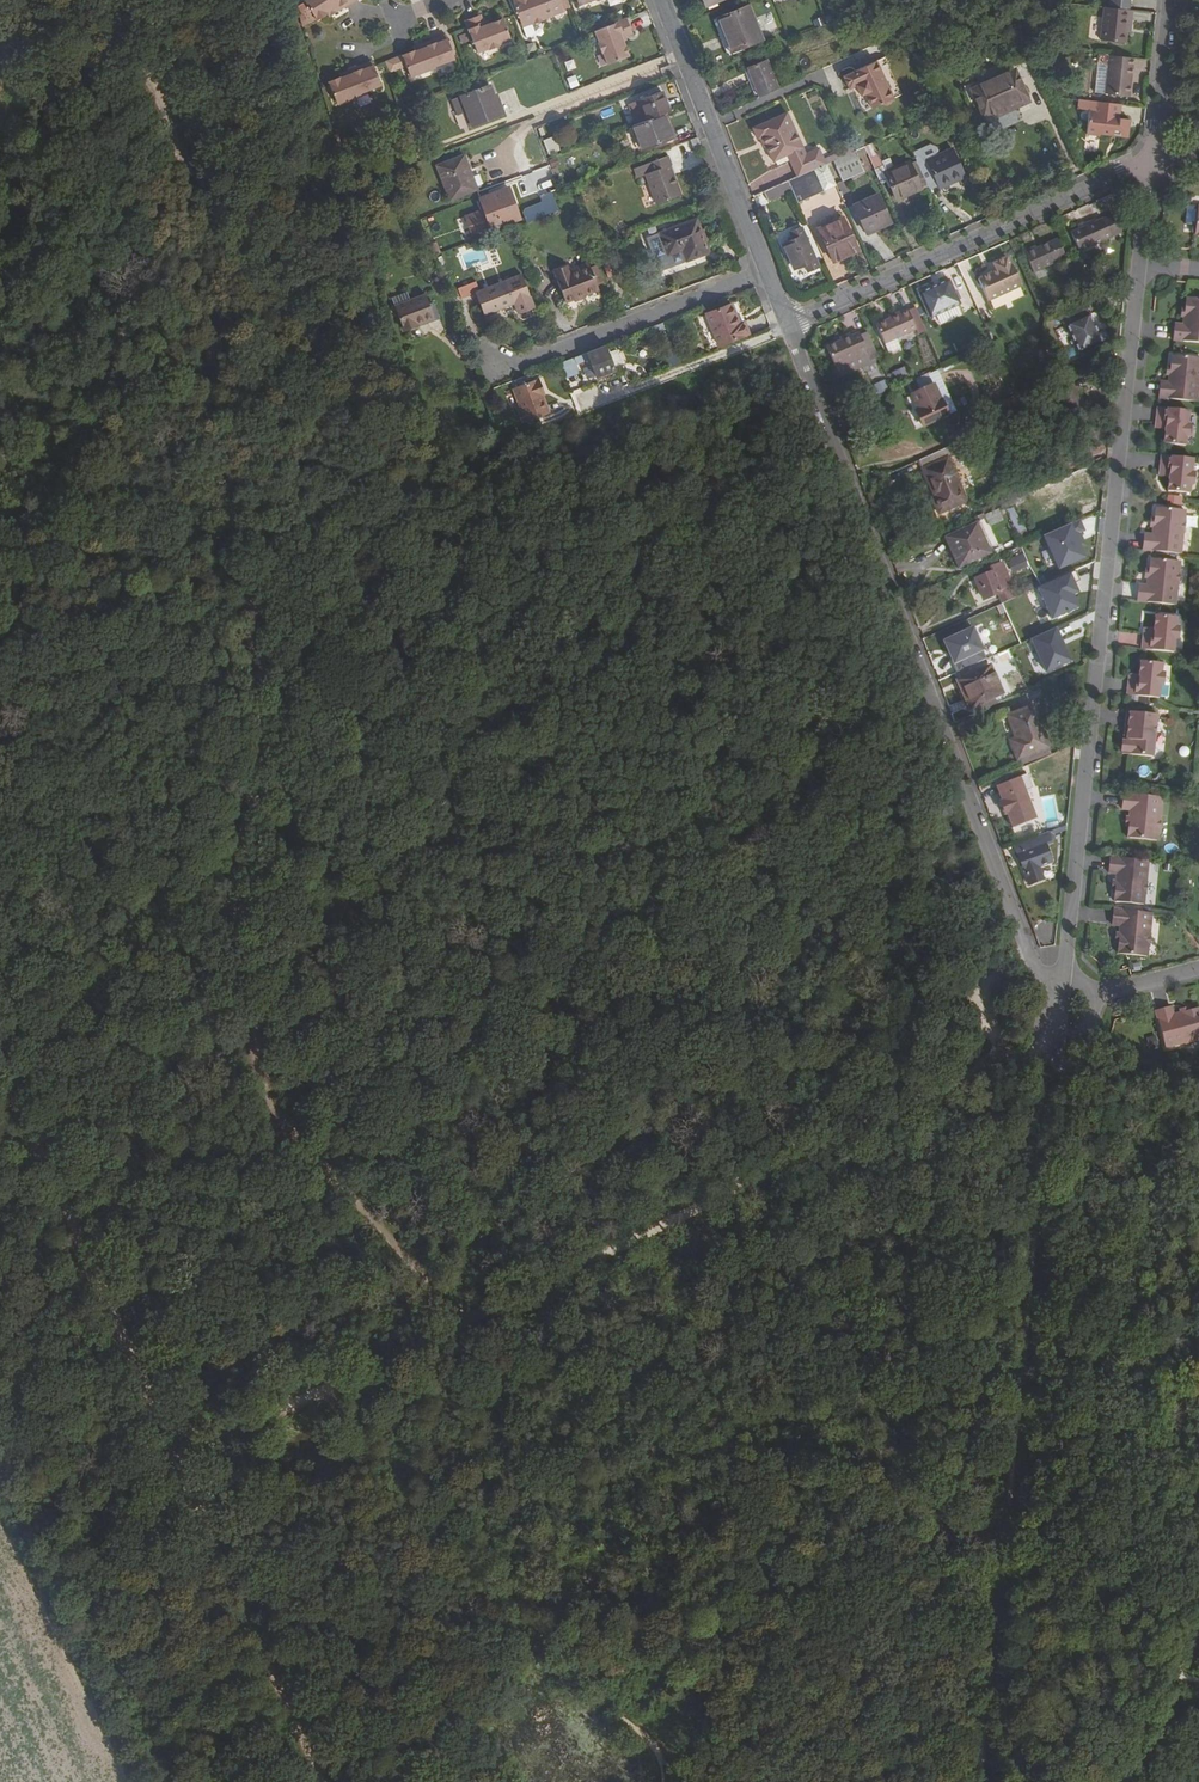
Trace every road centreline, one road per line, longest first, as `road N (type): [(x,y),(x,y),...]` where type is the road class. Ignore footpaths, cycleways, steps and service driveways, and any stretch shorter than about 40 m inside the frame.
road 1 (track): [(118,0),(130,58),(164,121),(191,206),(215,445),(256,654),(258,737),(230,873),(236,984),(262,1094),(278,1122),(413,1267),(449,1334)]
road 2 (track): [(178,1463),(1062,1042)]
road 3 (track): [(978,1781),(1026,1300),(1068,1000)]
road 4 (track): [(321,1781),(0,1069)]
road 5 (residential): [(1068,1000),(1146,264)]
road 6 (residential): [(788,324),(1068,1000)]
road 7 (track): [(668,1781),(647,1741),(314,1398)]
road 8 (residential): [(788,324),(1153,157)]
road 9 (track): [(0,463),(68,413),(127,336),(191,206)]
road 10 (residential): [(475,345),(513,365),(767,268)]
road 11 (residential): [(687,61),(767,268)]
road 12 (residential): [(497,160),(522,127),(687,61)]
road 13 (track): [(1198,1620),(1117,1781)]
road 14 (residential): [(1153,157),(1168,0)]
road 15 (residential): [(1198,969),(1112,997),(1068,1000)]

